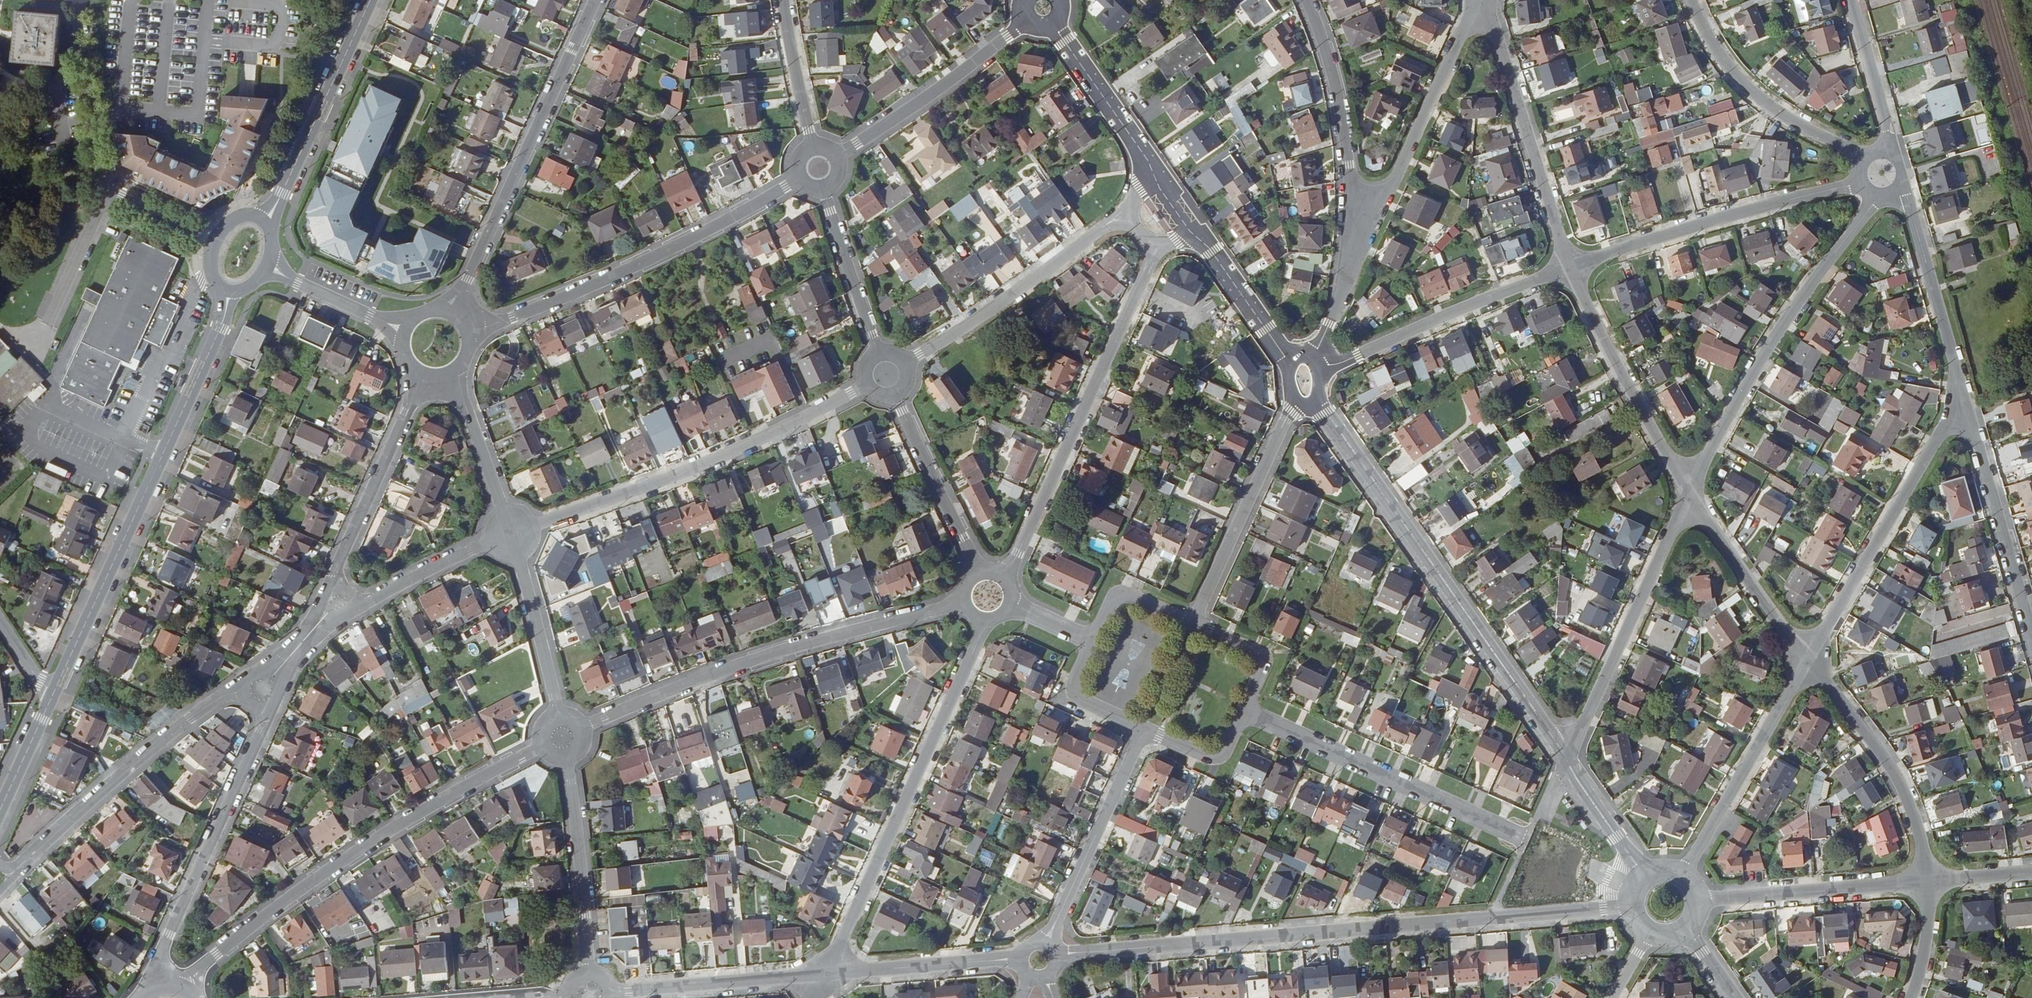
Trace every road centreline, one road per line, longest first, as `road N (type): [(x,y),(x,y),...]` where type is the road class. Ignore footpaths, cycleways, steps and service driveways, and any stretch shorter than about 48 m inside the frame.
road 1 (residential): [(1056,957),(1634,906)]
road 2 (tertiary): [(52,695),(231,292)]
road 3 (residential): [(1566,760),(1317,400)]
road 4 (residential): [(542,745),(309,883),(182,989)]
road 5 (residential): [(969,603),(763,658),(582,730)]
road 6 (residential): [(827,974),(992,615)]
road 7 (residential): [(512,534),(741,448),(875,383)]
road 8 (residential): [(467,334),(685,244),(805,179)]
road 9 (residential): [(1157,245),(1002,582)]
road 10 (residential): [(1690,492),(1777,335),(1875,195)]
road 11 (residential): [(450,315),(595,0)]
road 12 (residential): [(150,991),(269,699)]
road 13 (residential): [(1246,709),(1526,838)]
road 14 (residential): [(1965,398),(1808,661)]
road 15 (residential): [(1570,268),(1862,183)]
road 16 (residential): [(247,691),(220,697),(157,745),(15,872)]
road 17 (residential): [(1566,760),(1690,492)]
road 18 (residential): [(1484,0),(1570,268)]
road 19 (residential): [(1354,245),(1397,175),(1478,0)]
road 20 (residential): [(1319,370),(1570,268)]
road 21 (residential): [(907,365),(1107,225),(1128,222)]
road 22 (residential): [(1808,661),(1901,787),(1928,881)]
road 23 (residential): [(1570,268),(1690,492)]
road 24 (residential): [(215,243),(110,203),(99,210),(46,326)]
road 25 (residential): [(1808,661),(1683,878)]
road 26 (residential): [(1308,0),(1338,98),(1354,245)]
road 27 (tertiary): [(263,221),(319,124),(374,0)]
road 28 (residential): [(2031,635),(1965,398)]
road 29 (residential): [(1194,624),(1299,402)]
road 30 (residential): [(1692,0),(1723,57),(1760,98),(1870,154)]
road 31 (residential): [(422,373),(335,570),(334,590)]
road 32 (residential): [(1143,730),(1045,944)]
road 33 (residential): [(1696,903),(1928,881)]
road 34 (residential): [(834,158),(1024,24)]
road 35 (residential): [(1965,398),(1898,188)]
road 36 (residential): [(610,991),(827,974)]
road 37 (residential): [(566,758),(589,974)]
road 38 (residential): [(1690,492),(1808,661)]
road 39 (residential): [(982,576),(896,390)]
road 40 (residential): [(827,974),(1020,959)]
road 41 (residential): [(557,717),(512,534)]
road 42 (residential): [(881,357),(822,186)]
road 43 (residential): [(349,606),(512,534)]
road 44 (residential): [(1155,172),(1059,28)]
road 45 (residential): [(454,372),(512,534)]
road 46 (residential): [(1289,365),(1196,234)]
road 47 (residential): [(1852,0),(1888,131),(1883,151)]
road 48 (residential): [(407,332),(267,267)]
road 49 (residential): [(815,151),(784,0)]
road 50 (residential): [(1647,879),(1566,760)]
road 51 (residential): [(1143,730),(1215,758),(1246,709)]
road 52 (residential): [(1194,624),(1121,596),(1093,642)]
road 53 (residential): [(1093,642),(1076,695),(1143,730)]
road 54 (residential): [(1246,709),(1262,671),(1258,656),(1194,624)]
road 55 (tertiary): [(0,810),(52,695)]

